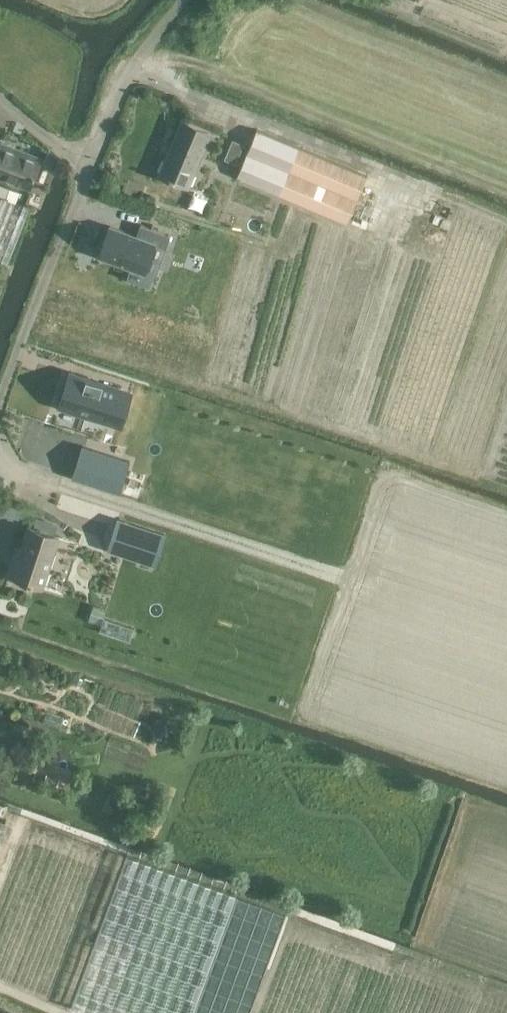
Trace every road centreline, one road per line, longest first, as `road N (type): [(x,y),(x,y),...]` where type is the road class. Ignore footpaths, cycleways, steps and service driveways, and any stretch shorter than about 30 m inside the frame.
road 1 (track): [(506,187),(146,51)]
road 2 (unclassified): [(0,399),(90,168)]
road 3 (unclassified): [(90,168),(134,65),(190,0)]

